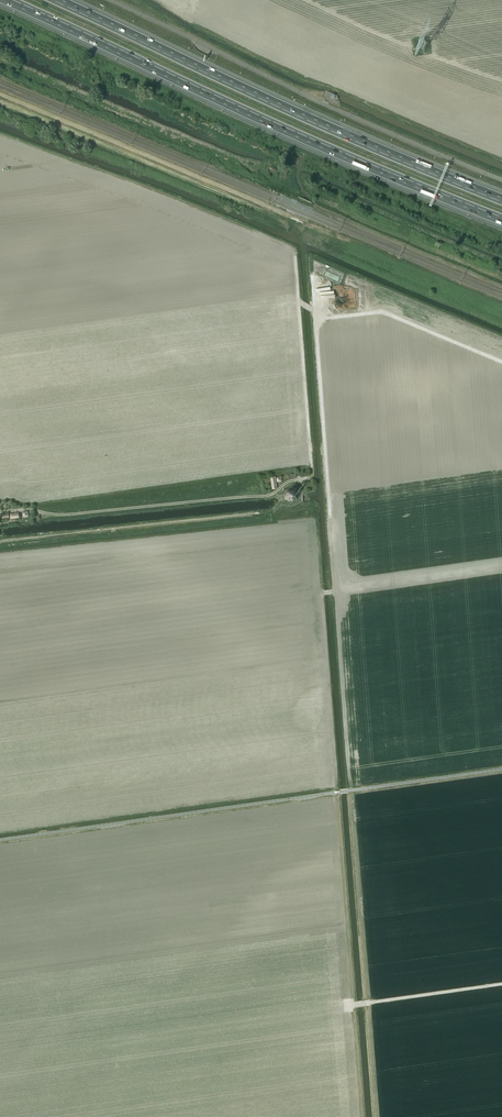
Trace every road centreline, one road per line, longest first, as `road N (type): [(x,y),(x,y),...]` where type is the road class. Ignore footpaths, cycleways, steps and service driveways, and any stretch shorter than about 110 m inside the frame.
road 1 (motorway): [(3,0),(501,221)]
road 2 (track): [(295,257),(310,477),(264,496),(64,515),(0,512)]
road 3 (unclassified): [(0,840),(501,769)]
road 4 (motorway): [(501,198),(61,0)]
road 5 (track): [(501,567),(337,591),(313,279)]
road 6 (track): [(501,280),(313,200)]
road 7 (track): [(501,362),(383,312),(316,319)]

